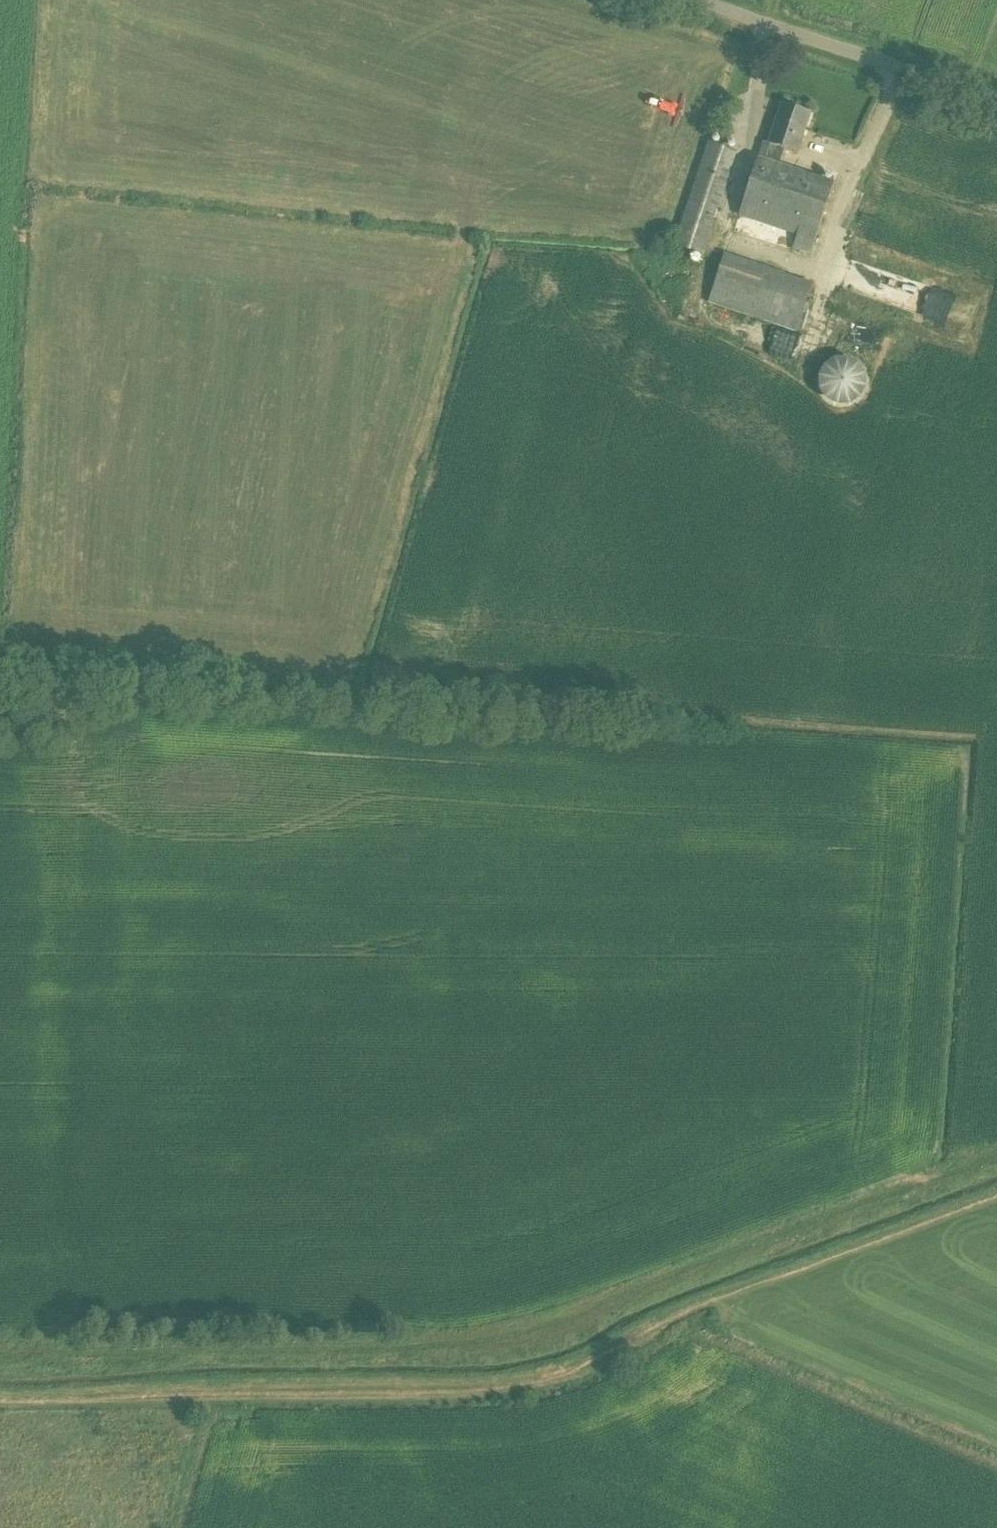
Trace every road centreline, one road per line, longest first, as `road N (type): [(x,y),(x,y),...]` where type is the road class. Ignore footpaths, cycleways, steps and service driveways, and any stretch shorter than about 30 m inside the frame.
road 1 (unclassified): [(996,98),(718,0)]

